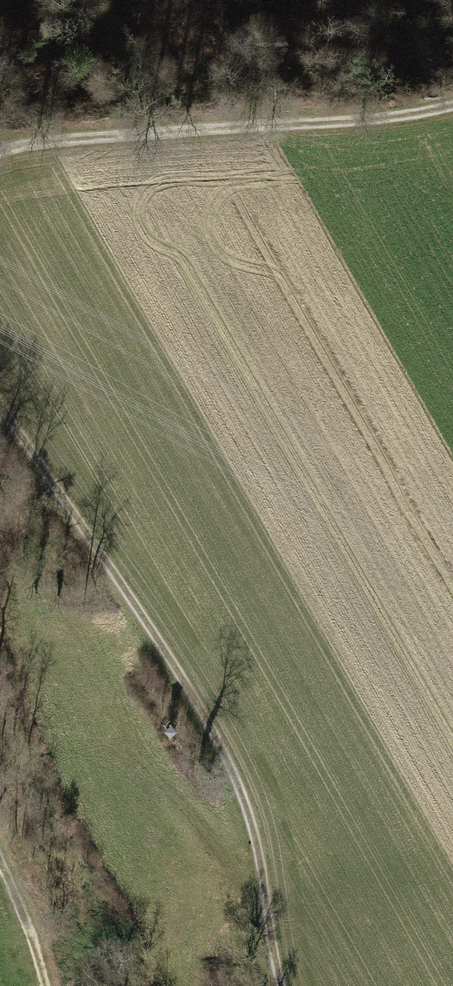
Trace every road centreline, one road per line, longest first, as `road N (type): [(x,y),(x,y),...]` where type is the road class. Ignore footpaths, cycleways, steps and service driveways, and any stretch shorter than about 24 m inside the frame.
road 1 (track): [(284,985),(256,832),(216,733),(0,411)]
road 2 (track): [(0,155),(452,105)]
road 3 (track): [(0,867),(47,985)]

